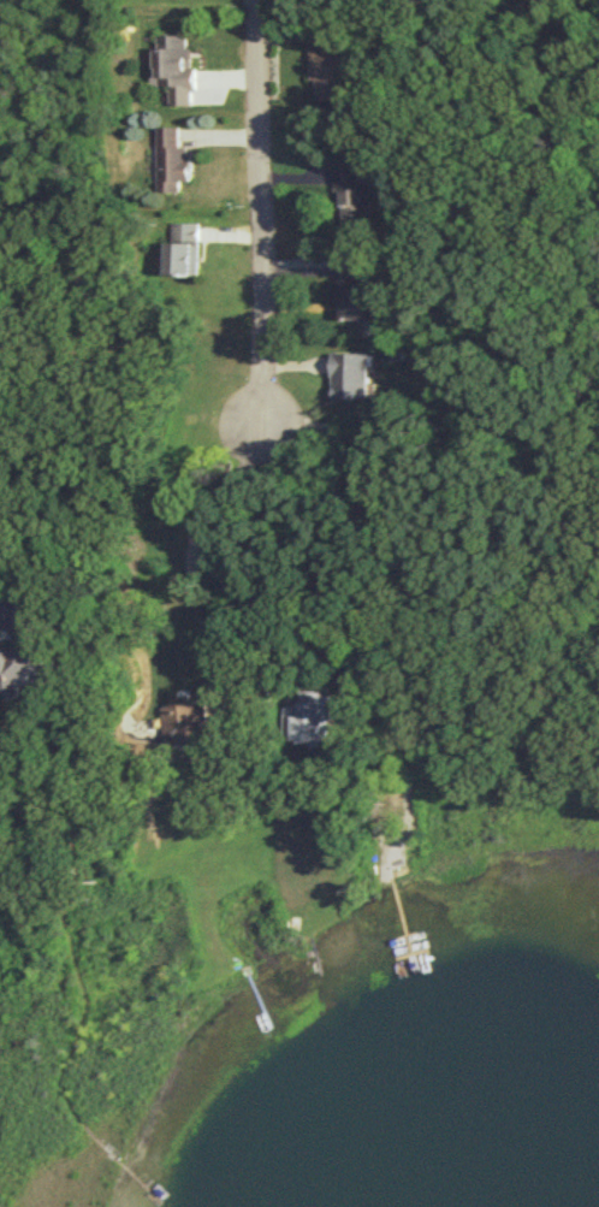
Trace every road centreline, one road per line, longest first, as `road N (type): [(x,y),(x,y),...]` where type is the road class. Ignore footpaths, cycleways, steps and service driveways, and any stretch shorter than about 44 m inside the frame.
road 1 (residential): [(256,0),(259,424)]

